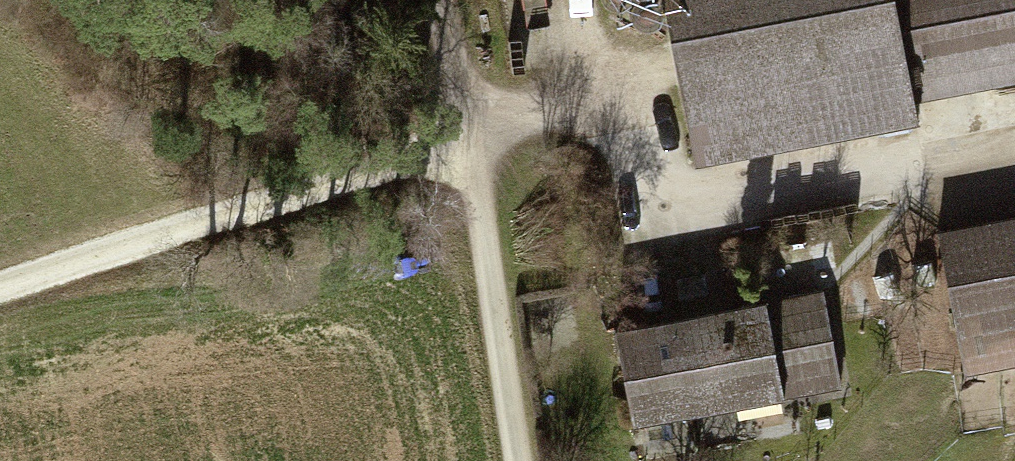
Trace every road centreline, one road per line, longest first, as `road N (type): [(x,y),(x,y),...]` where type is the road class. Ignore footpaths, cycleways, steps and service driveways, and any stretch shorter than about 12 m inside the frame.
road 1 (track): [(467,139),(599,97),(653,207),(1014,145)]
road 2 (track): [(467,139),(0,287)]
road 3 (track): [(520,460),(440,0)]

